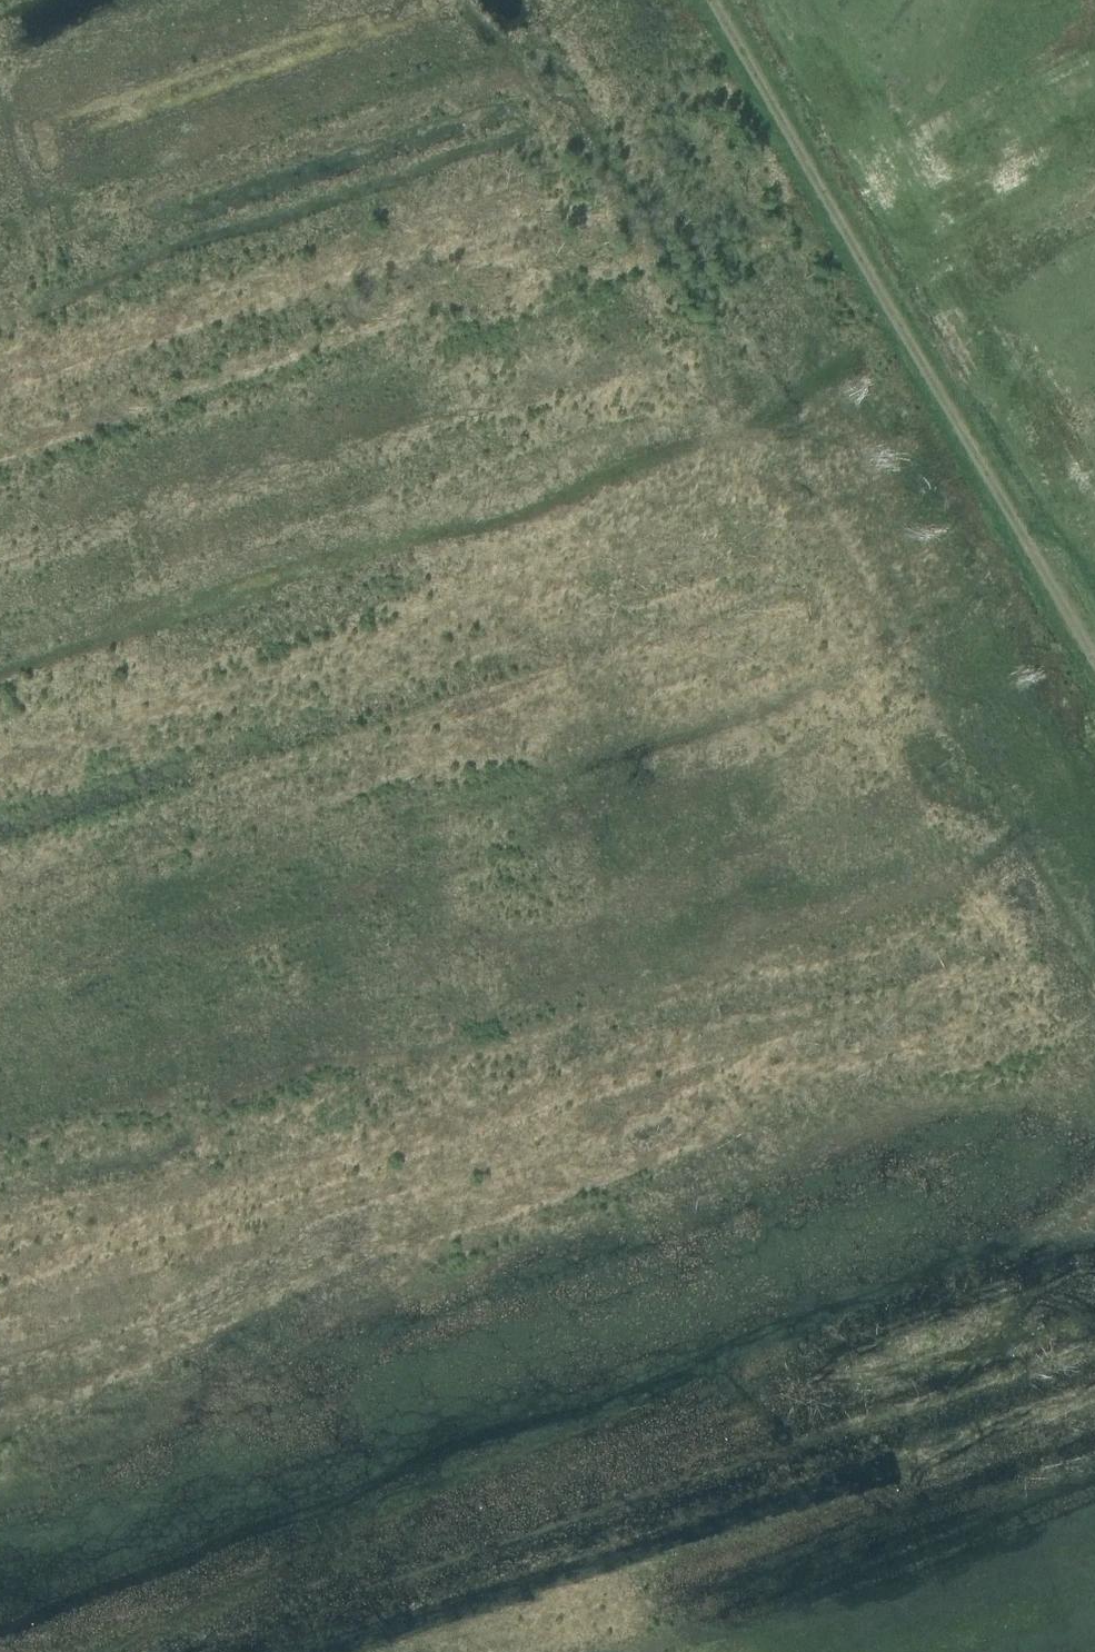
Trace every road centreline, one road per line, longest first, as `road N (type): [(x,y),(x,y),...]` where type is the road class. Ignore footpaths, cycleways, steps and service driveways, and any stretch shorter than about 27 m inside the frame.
road 1 (track): [(1094,669),(701,0)]

